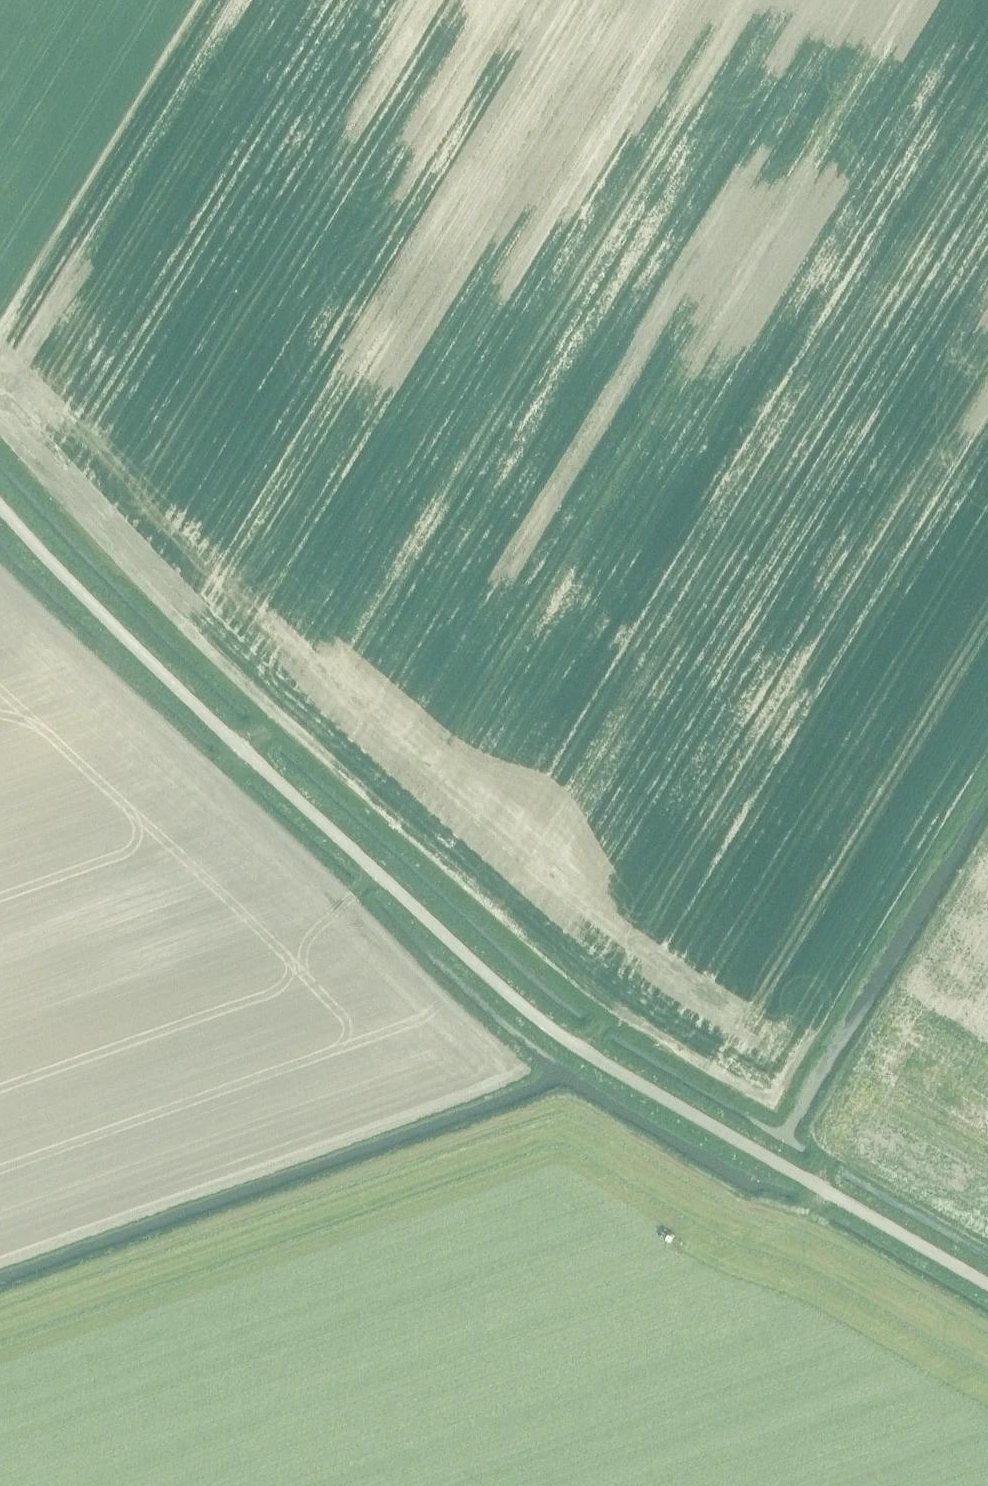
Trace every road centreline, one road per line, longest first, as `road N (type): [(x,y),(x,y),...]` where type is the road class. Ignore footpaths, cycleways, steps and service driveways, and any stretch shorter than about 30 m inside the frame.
road 1 (unclassified): [(987,1264),(600,1040),(328,812),(0,491)]

